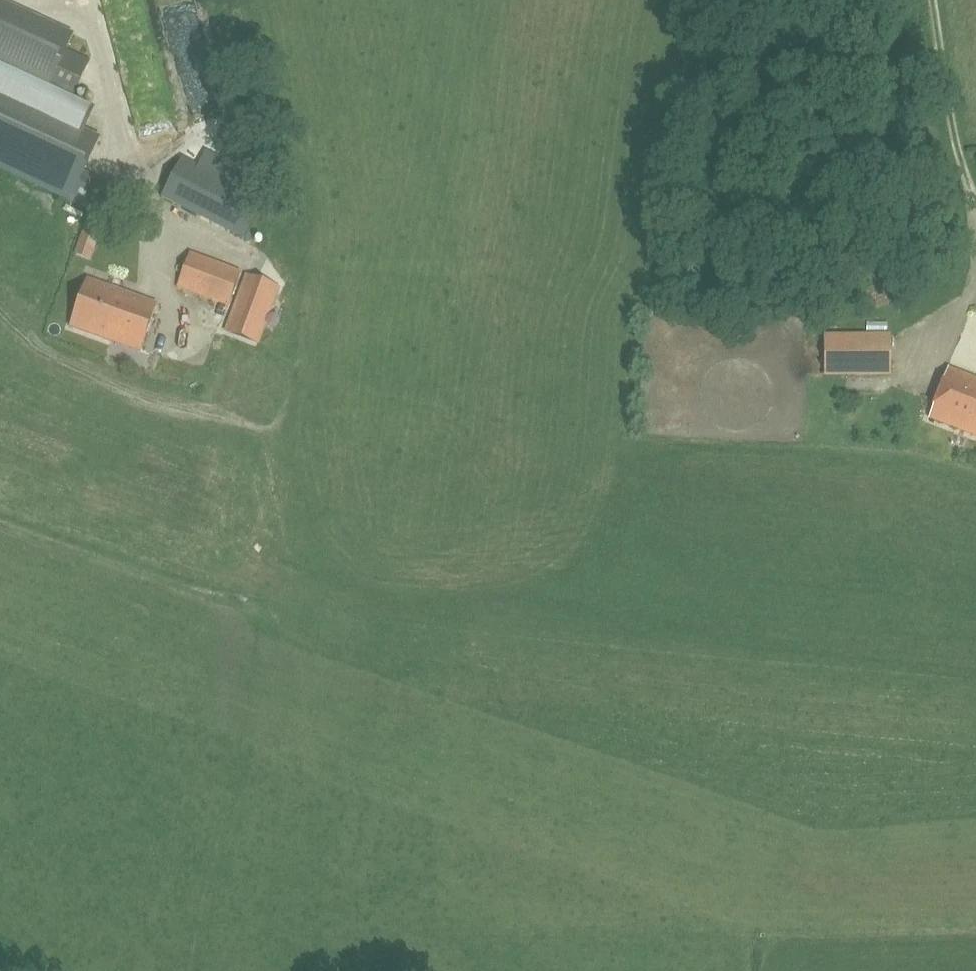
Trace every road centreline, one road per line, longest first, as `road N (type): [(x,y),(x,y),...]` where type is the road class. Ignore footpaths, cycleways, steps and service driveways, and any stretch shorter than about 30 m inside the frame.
road 1 (track): [(925,0),(969,181)]

